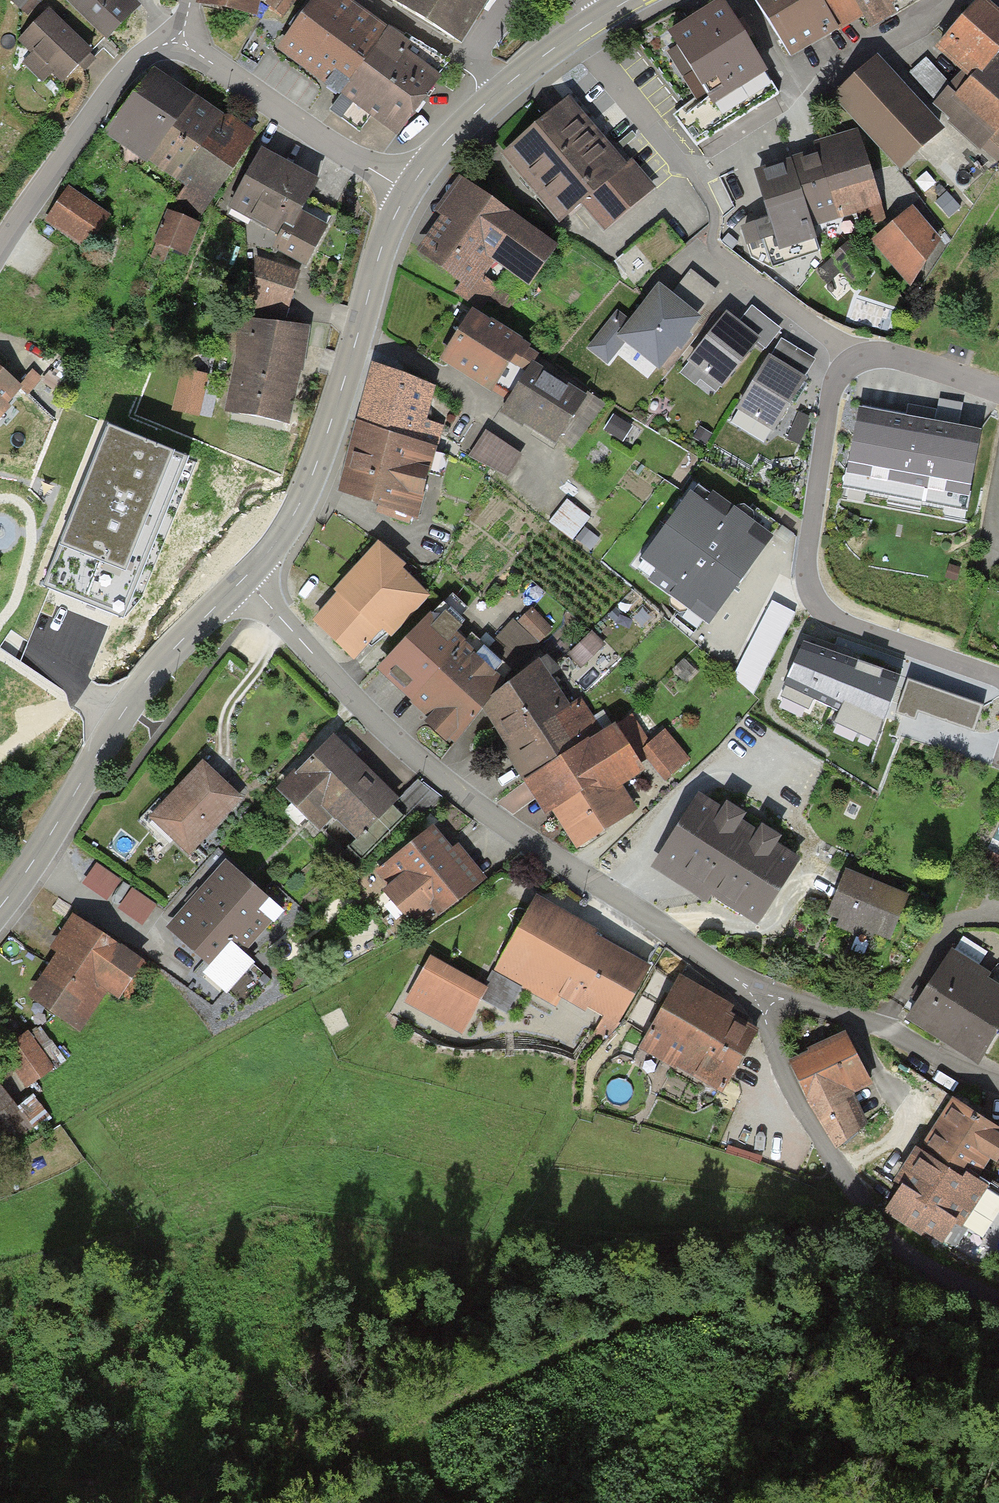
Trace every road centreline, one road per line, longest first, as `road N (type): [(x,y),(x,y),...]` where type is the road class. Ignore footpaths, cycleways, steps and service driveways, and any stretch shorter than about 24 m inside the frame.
road 1 (residential): [(243,578),(398,741),(451,785),(764,1000)]
road 2 (secondary): [(405,193),(380,250),(315,471),(297,509),(243,578)]
road 3 (secondary): [(243,578),(164,657),(0,907)]
road 4 (residential): [(764,1000),(770,1060),(858,1218),(899,1255),(998,1301)]
road 5 (residential): [(998,389),(881,353),(860,355),(708,248)]
road 6 (residential): [(956,0),(713,167)]
road 7 (residential): [(180,40),(124,70),(0,251)]
road 8 (residential): [(180,40),(271,110),(405,193)]
road 9 (residential): [(764,1000),(791,998),(887,1033),(998,1090)]
road 10 (residential): [(577,32),(696,177)]
road 11 (residential): [(370,0),(509,82)]
road 12 (secondary): [(509,82),(451,132),(405,193)]

